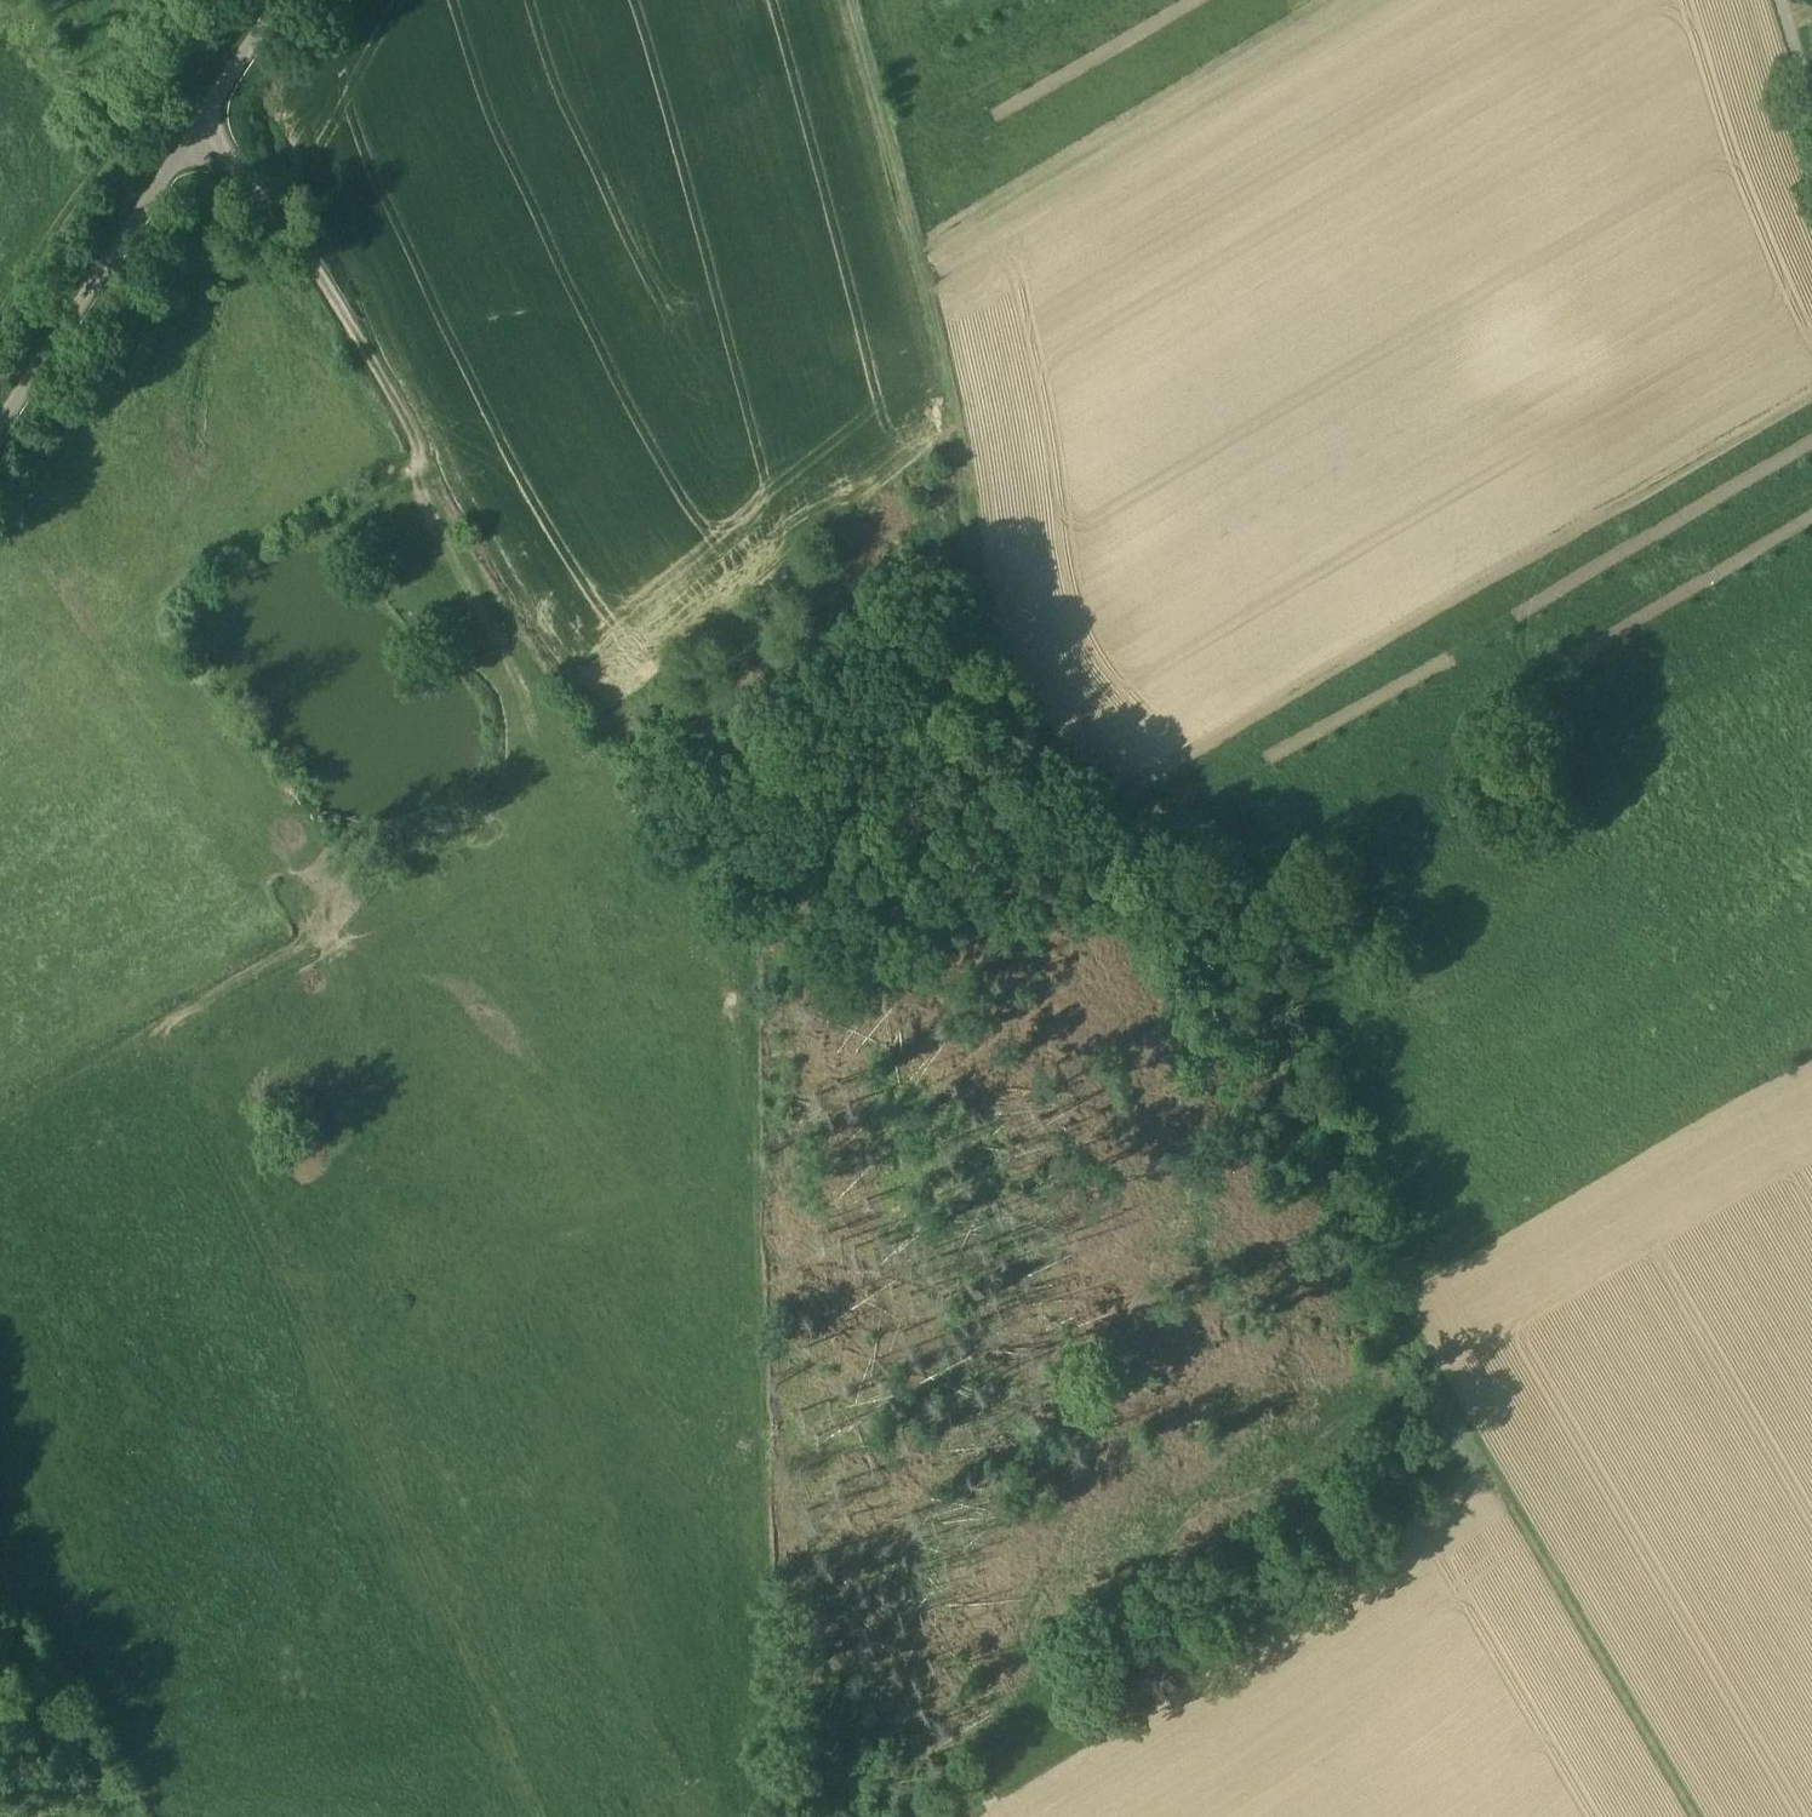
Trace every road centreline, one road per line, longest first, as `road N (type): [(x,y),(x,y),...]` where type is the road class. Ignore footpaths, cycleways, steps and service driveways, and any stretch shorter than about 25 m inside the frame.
road 1 (track): [(854,0),(971,432),(989,528),(1052,686),(1091,763),(1241,970),(1469,1429),(1702,1816)]
road 2 (track): [(277,0),(0,419)]
road 3 (track): [(195,125),(257,185),(345,299),(447,481)]
road 4 (track): [(0,326),(203,0)]

